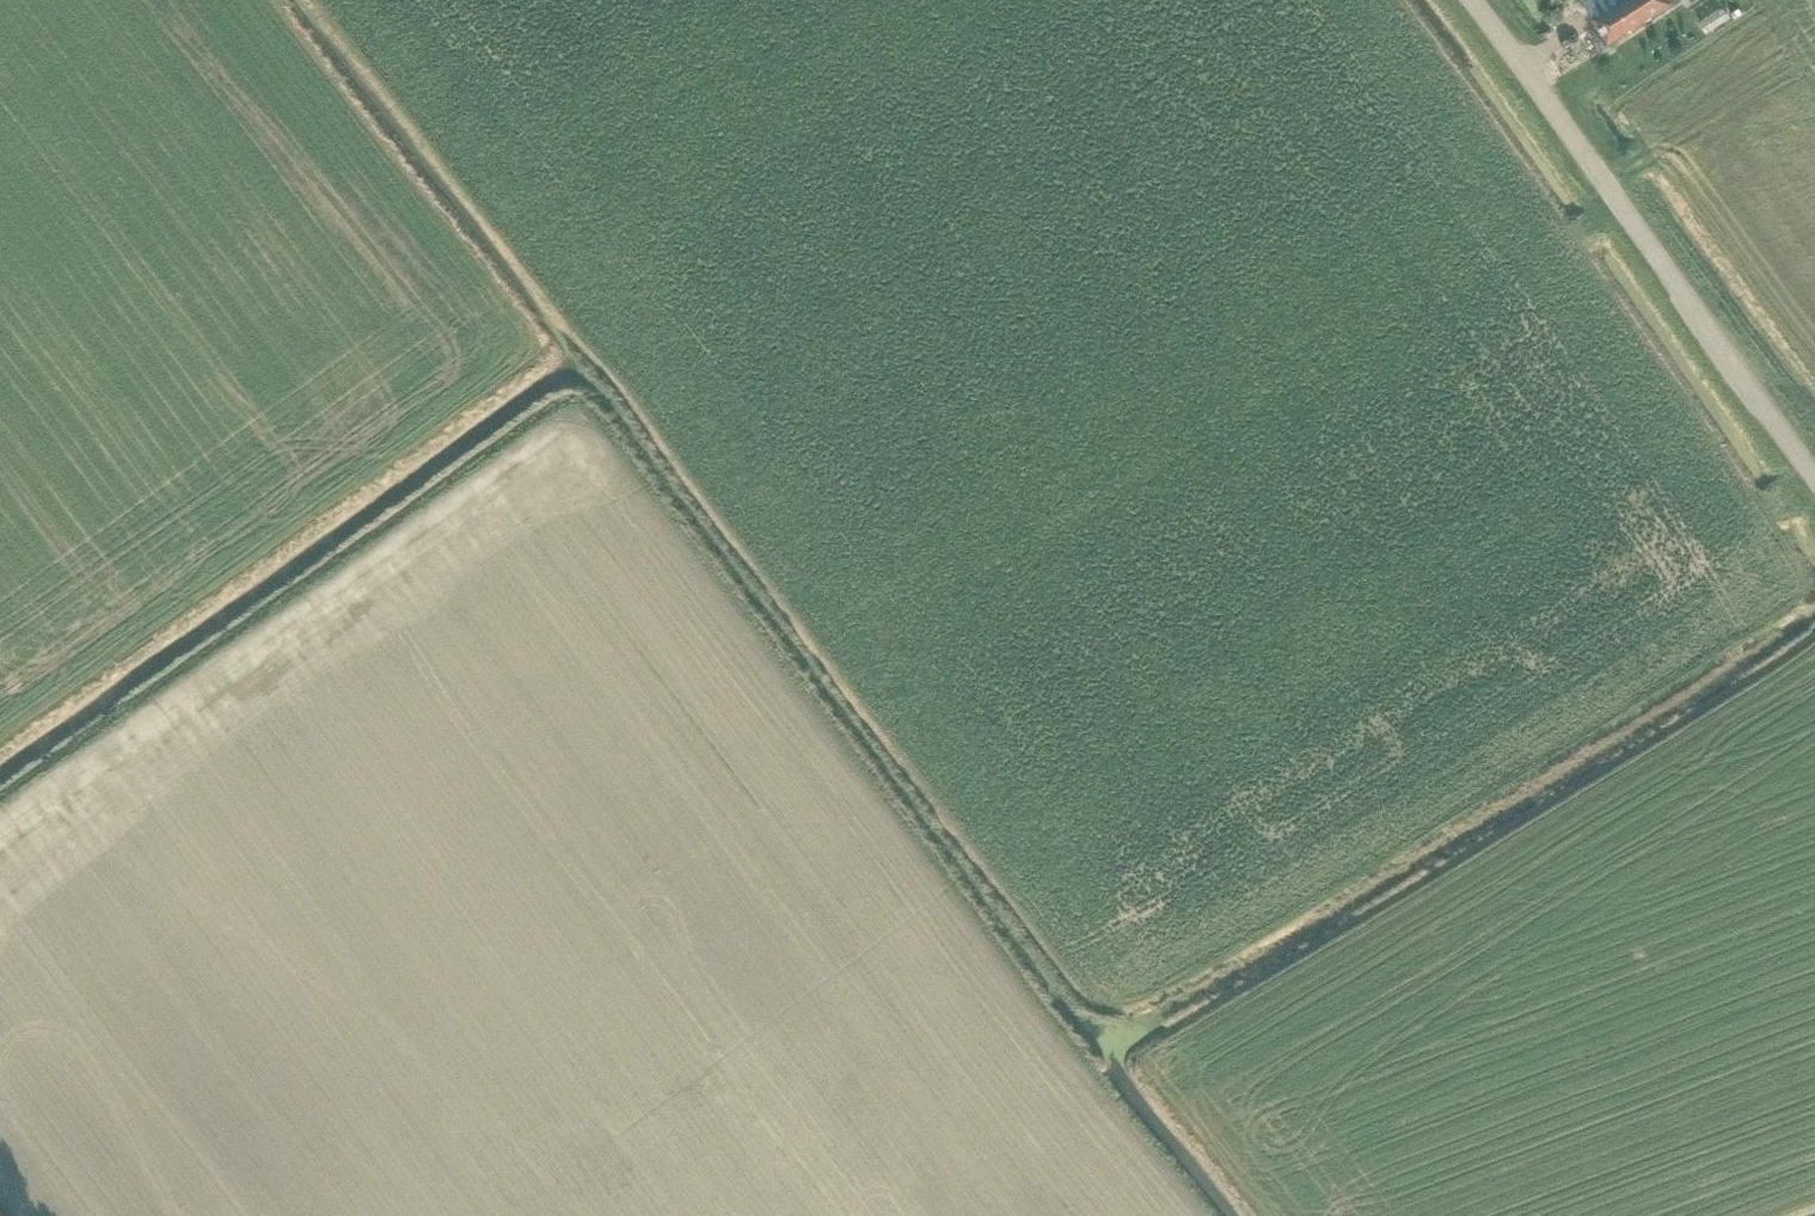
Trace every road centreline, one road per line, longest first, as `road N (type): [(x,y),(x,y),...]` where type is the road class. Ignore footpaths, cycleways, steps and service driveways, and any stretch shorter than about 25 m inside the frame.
road 1 (unclassified): [(1814,478),(1467,0)]

